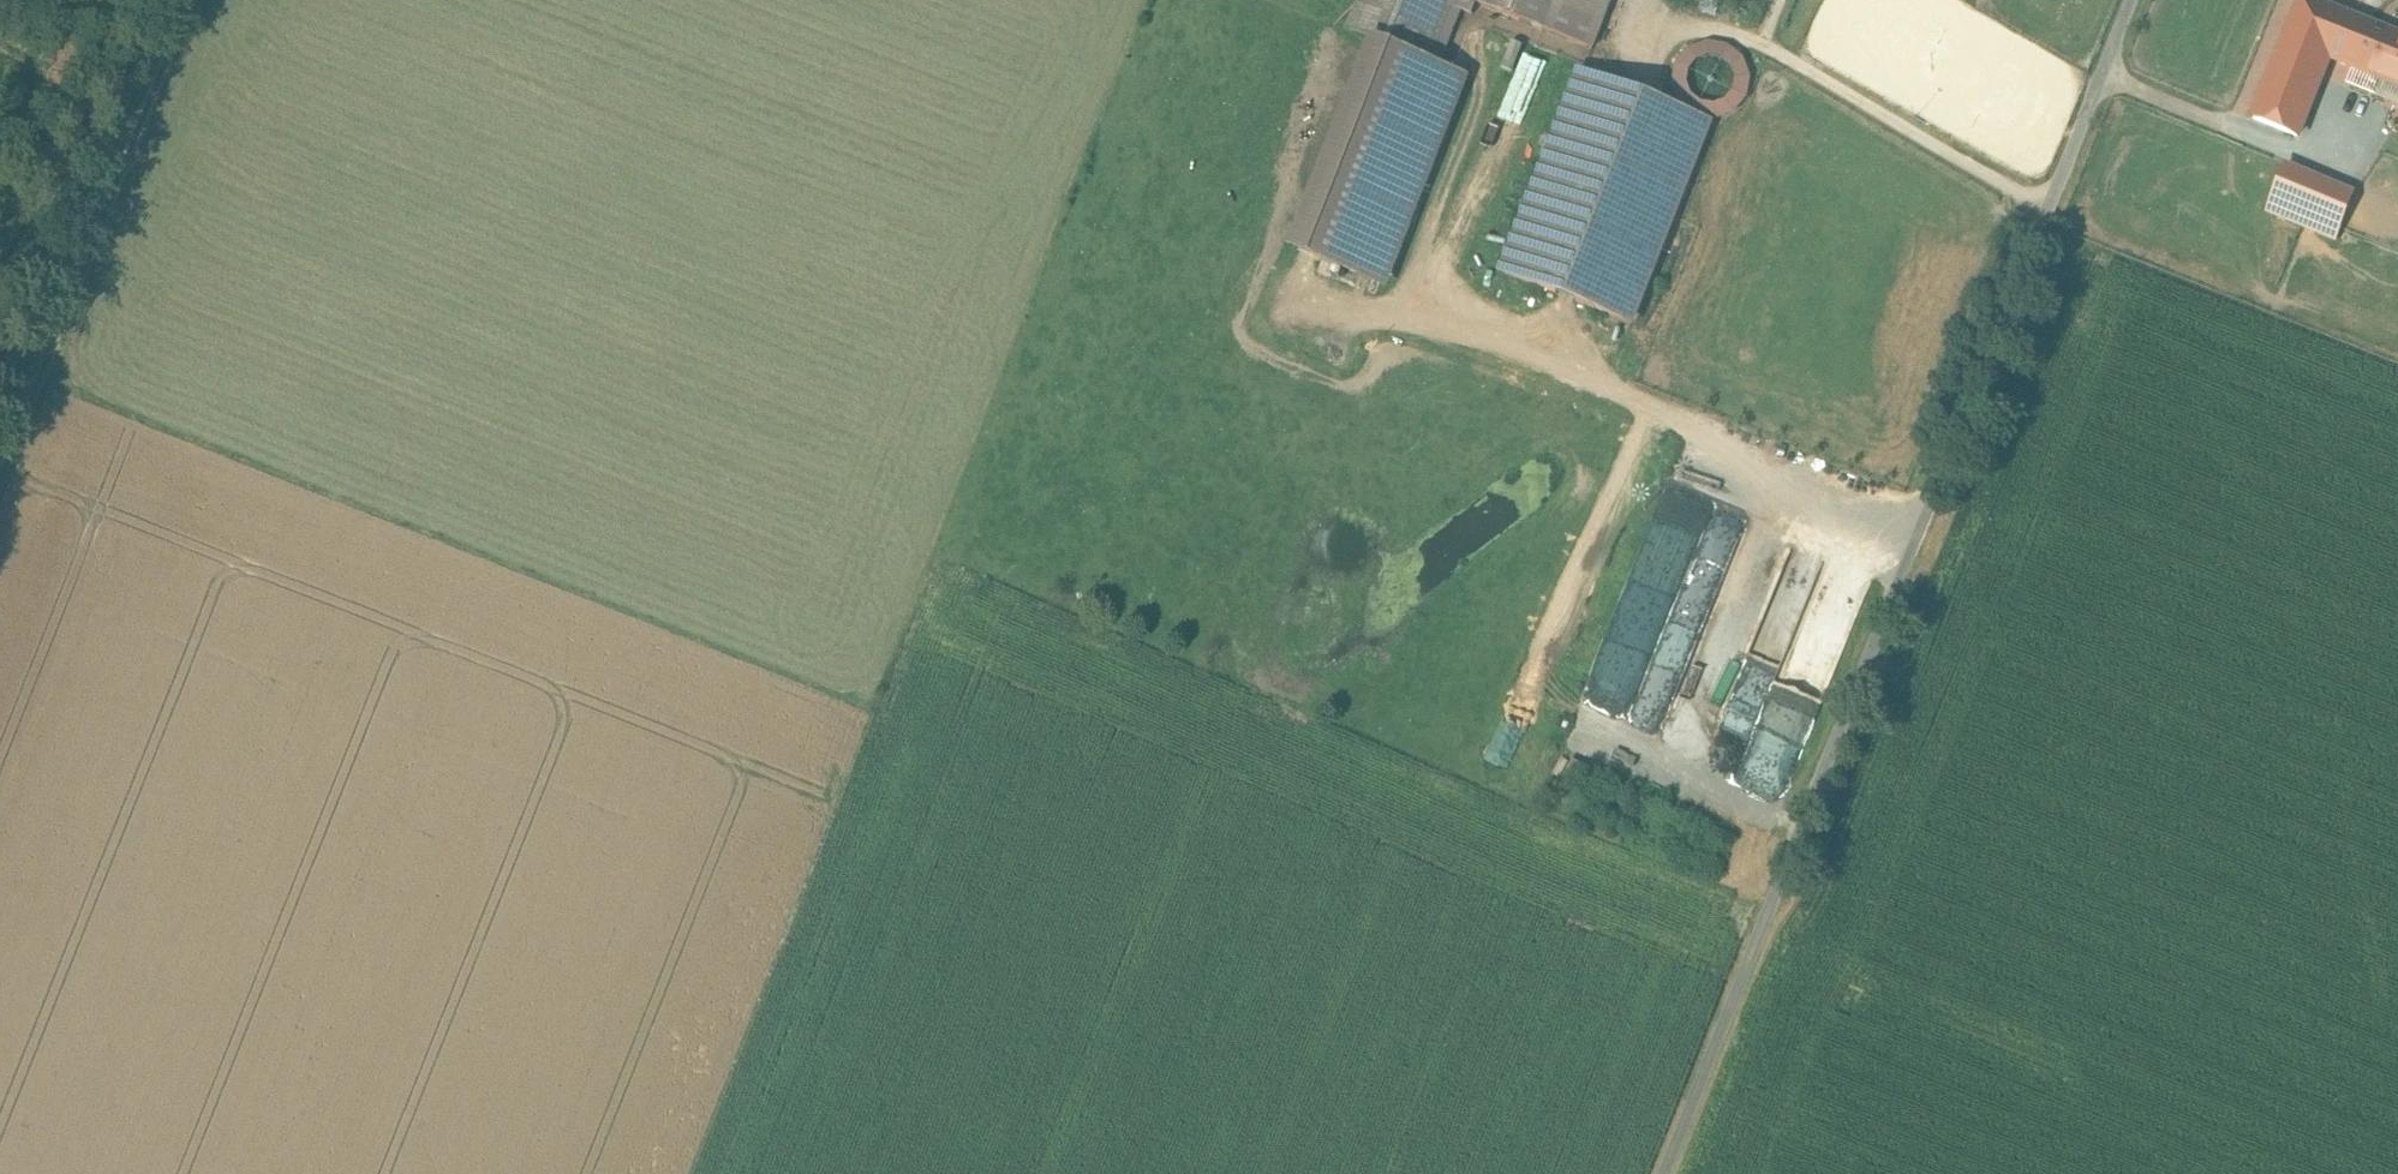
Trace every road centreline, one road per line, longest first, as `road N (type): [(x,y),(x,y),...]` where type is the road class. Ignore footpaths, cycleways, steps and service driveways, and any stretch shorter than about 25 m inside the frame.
road 1 (track): [(2124,0),(1657,1173)]
road 2 (track): [(129,0),(0,334)]

